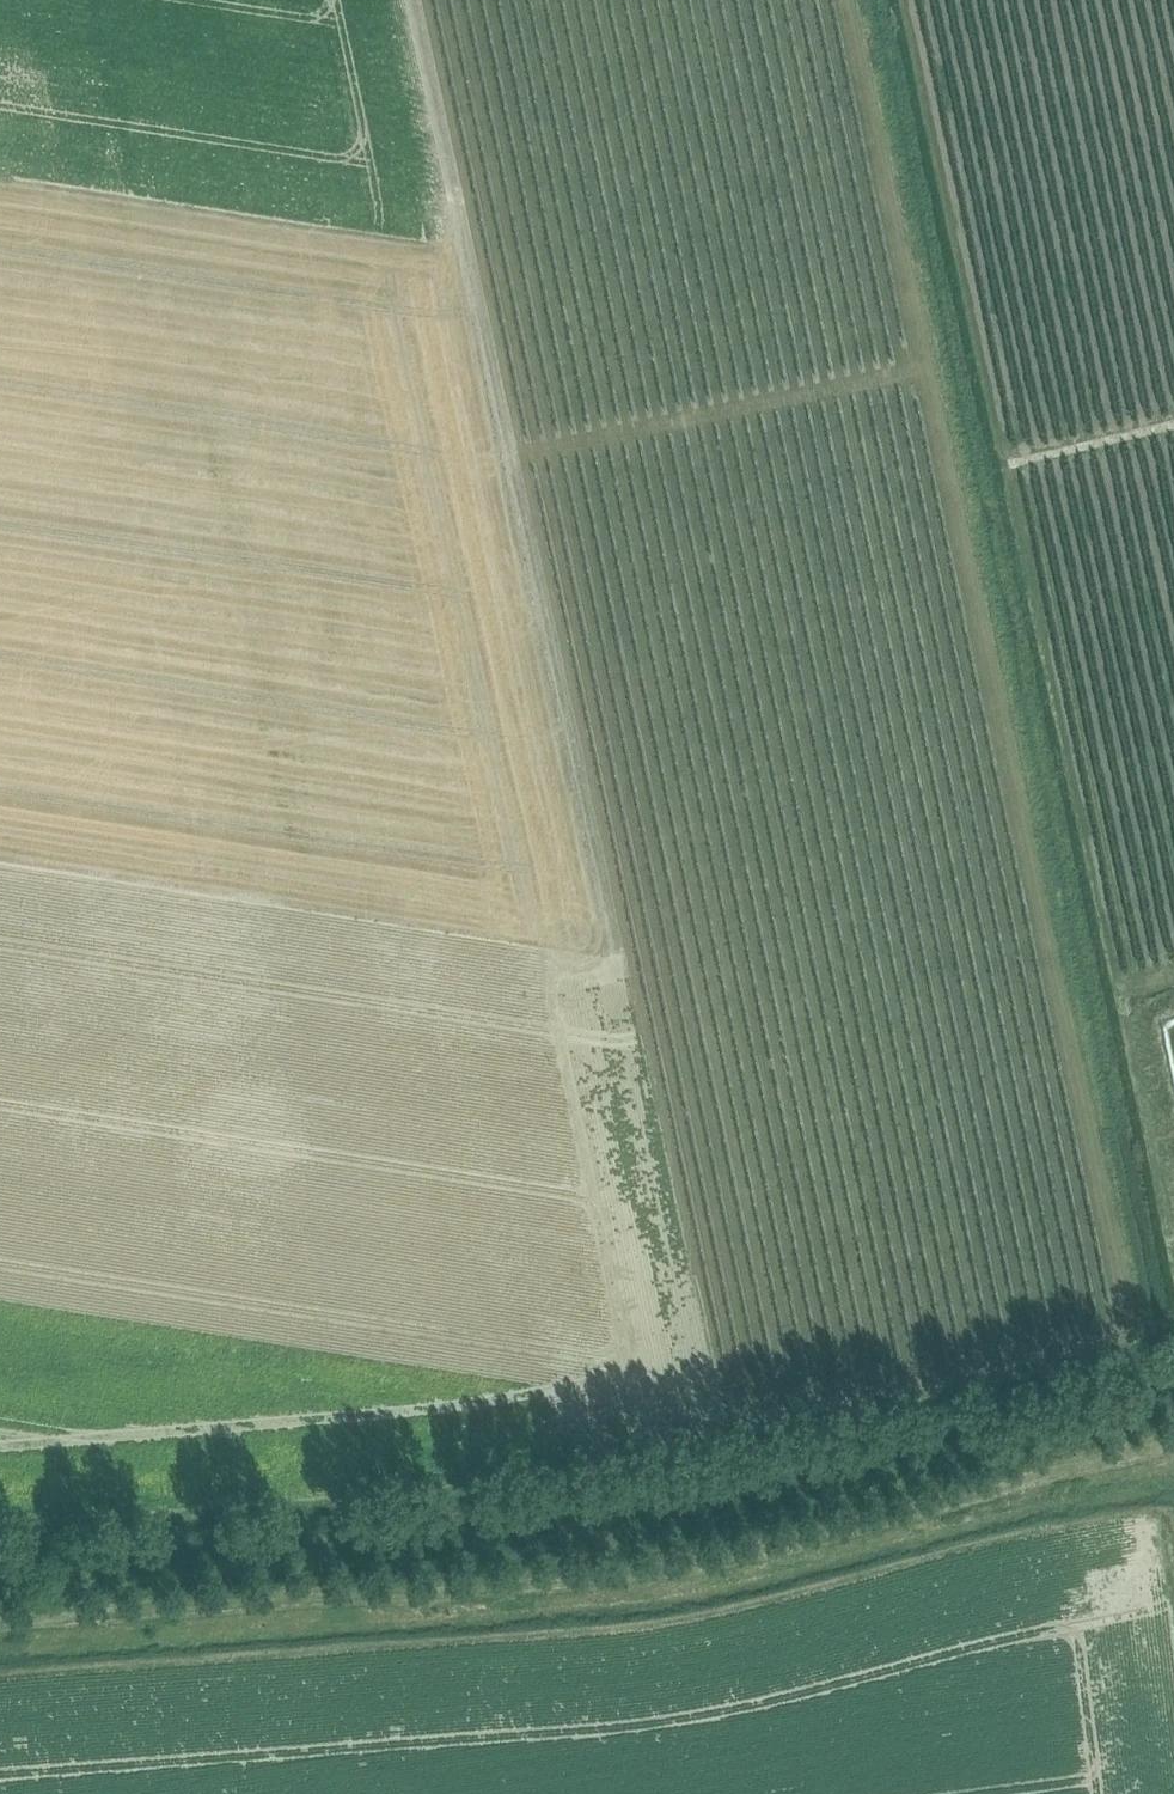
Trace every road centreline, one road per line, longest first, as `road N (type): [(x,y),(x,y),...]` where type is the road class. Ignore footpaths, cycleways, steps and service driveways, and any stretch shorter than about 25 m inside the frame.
road 1 (track): [(1173,426),(1011,465)]

